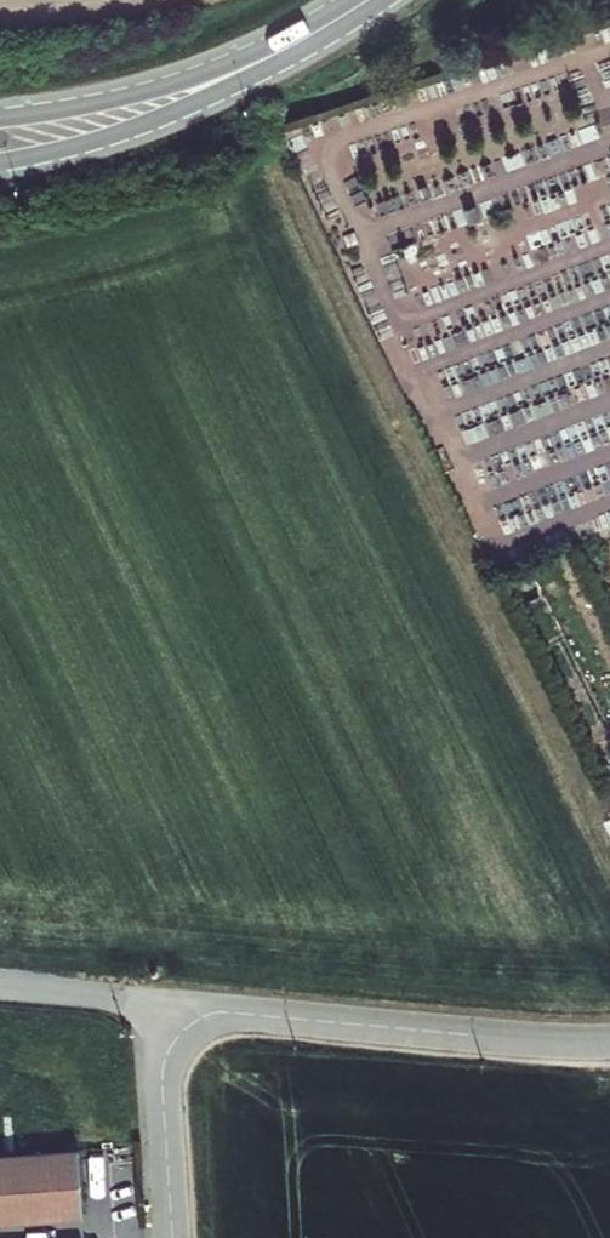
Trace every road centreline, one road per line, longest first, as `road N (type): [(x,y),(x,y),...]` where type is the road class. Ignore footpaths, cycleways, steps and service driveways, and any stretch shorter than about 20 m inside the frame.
road 1 (residential): [(159,1007),(609,1043)]
road 2 (secondary): [(0,163),(142,125),(268,58)]
road 3 (secondary): [(268,58),(163,88),(0,117)]
road 4 (residential): [(159,1007),(173,1237)]
road 5 (track): [(0,986),(159,1007)]

